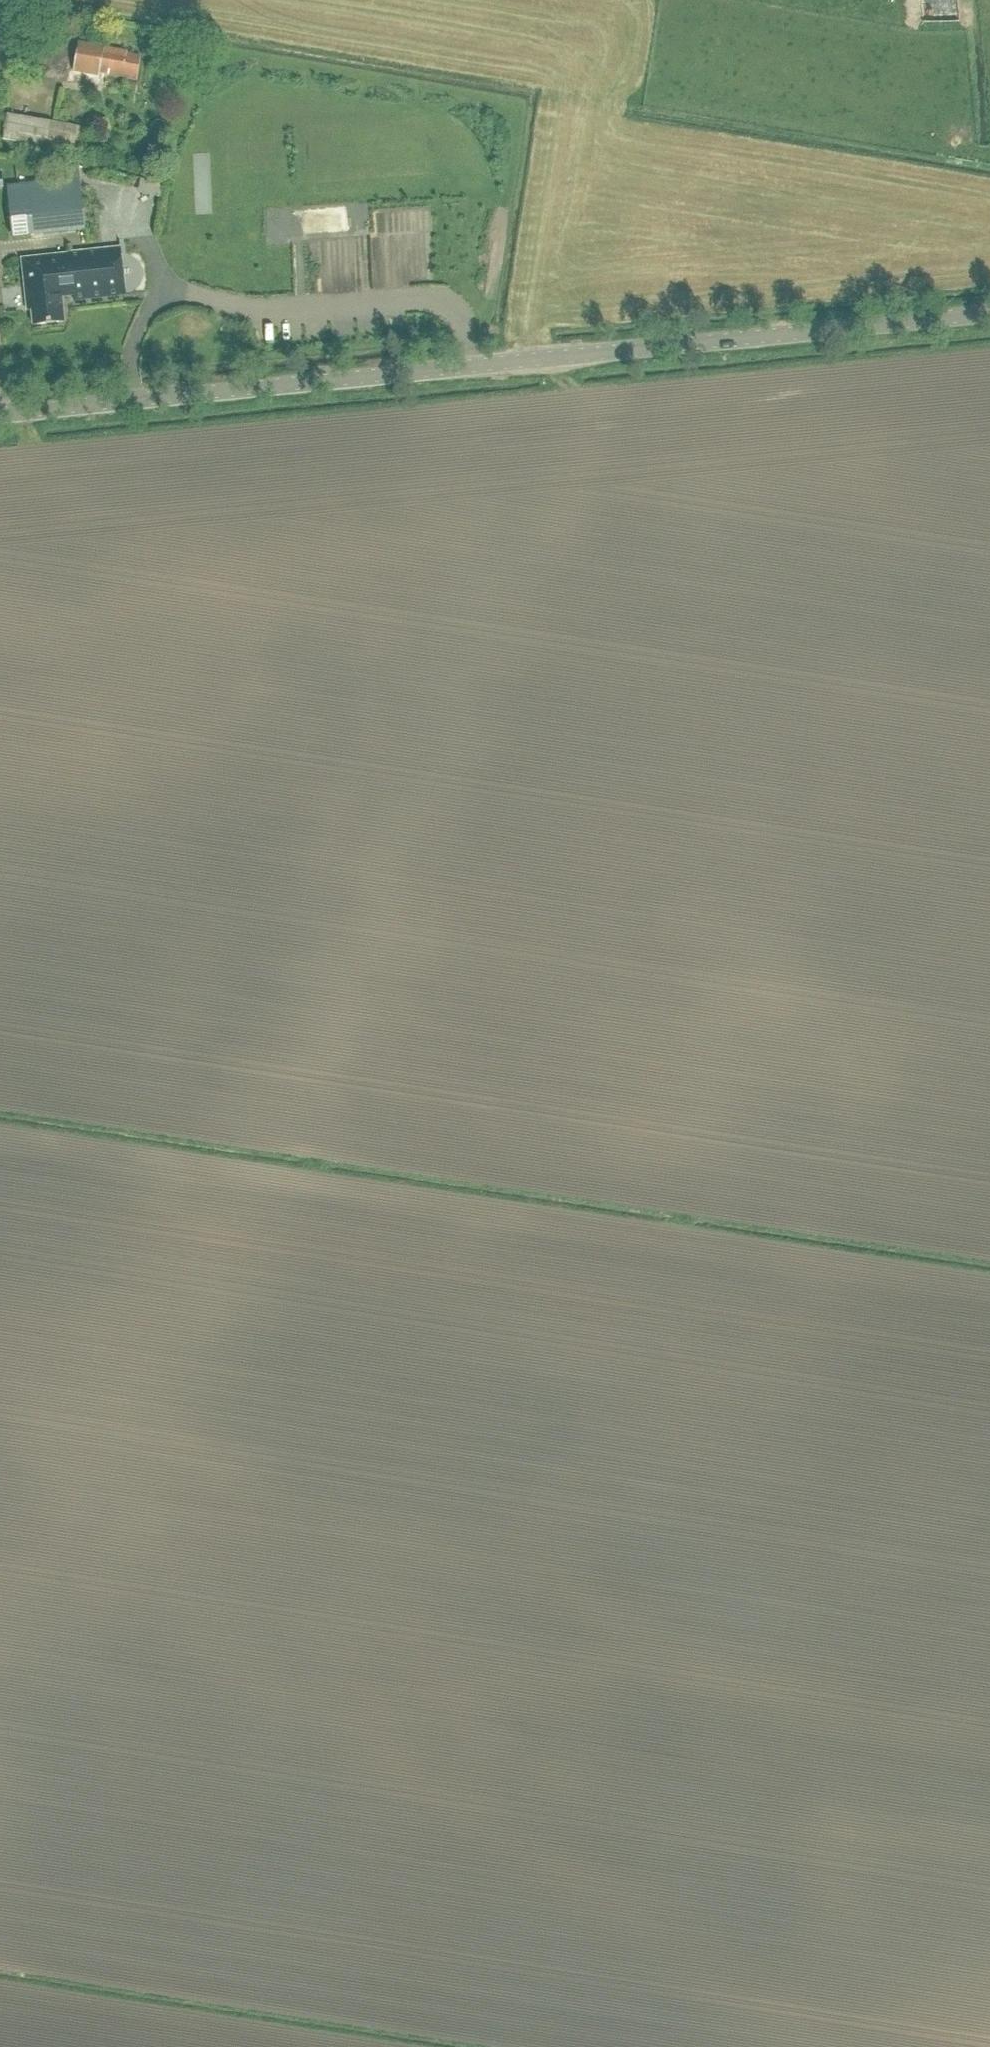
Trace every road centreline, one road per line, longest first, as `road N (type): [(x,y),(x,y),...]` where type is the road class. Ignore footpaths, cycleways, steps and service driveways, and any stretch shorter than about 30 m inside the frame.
road 1 (tertiary): [(989,315),(0,415)]

